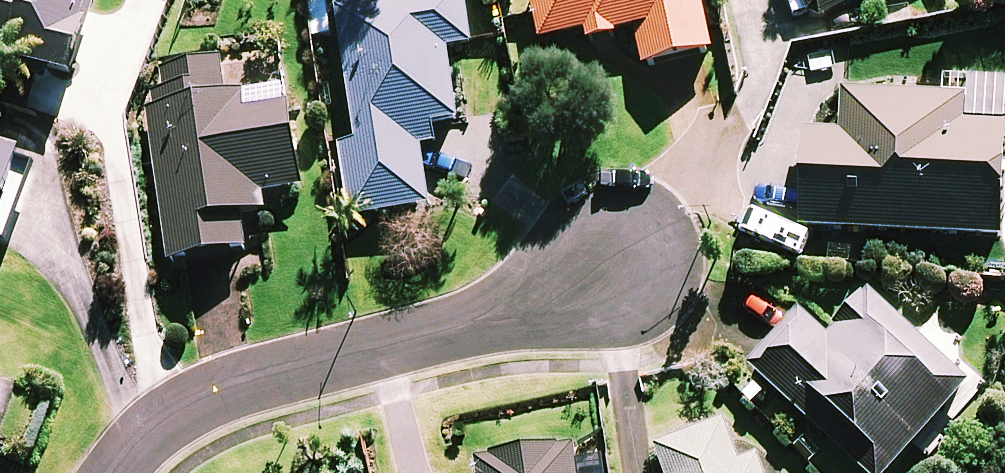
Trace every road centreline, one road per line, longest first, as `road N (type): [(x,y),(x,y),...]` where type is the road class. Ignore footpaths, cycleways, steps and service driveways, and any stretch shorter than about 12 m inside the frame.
road 1 (residential): [(619,256),(491,315),(272,365),(158,421),(117,472)]

